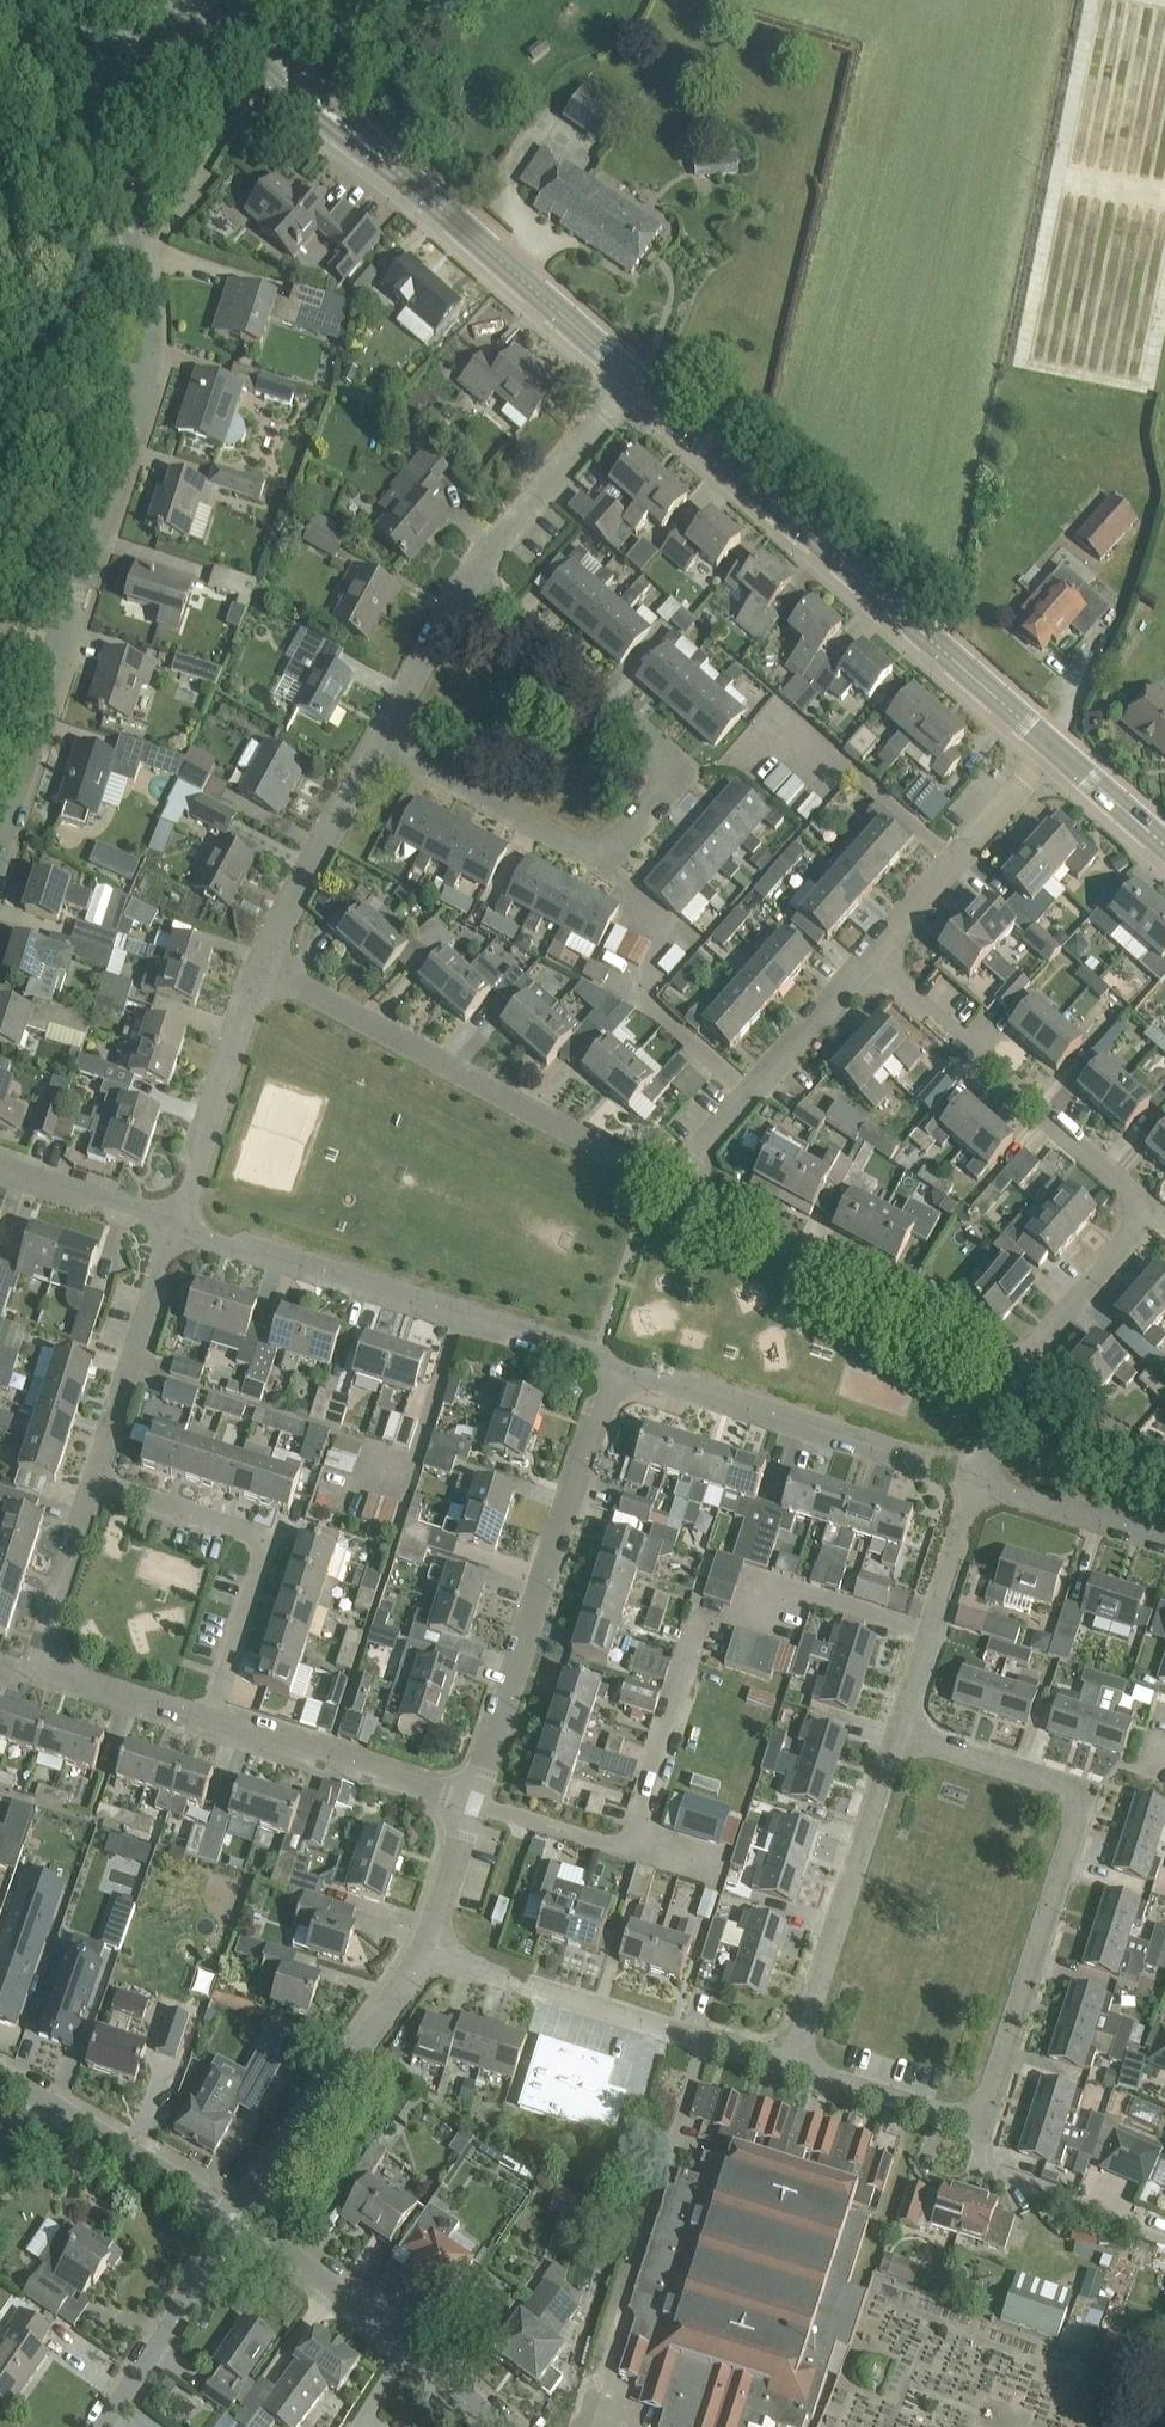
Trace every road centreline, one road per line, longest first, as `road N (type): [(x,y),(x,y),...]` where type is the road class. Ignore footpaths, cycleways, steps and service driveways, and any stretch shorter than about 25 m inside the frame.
road 1 (residential): [(0,835),(143,382),(147,331),(138,266),(79,83)]
road 2 (residential): [(467,579),(680,765),(599,861),(379,743)]
road 3 (tertiary): [(1055,749),(637,381)]
road 4 (tertiary): [(637,381),(298,89),(229,6)]
road 5 (residential): [(980,2129),(1088,1794),(898,1732)]
road 6 (residential): [(677,1191),(259,965)]
road 7 (residential): [(611,1365),(171,1224)]
road 8 (residential): [(468,1801),(611,1365)]
road 9 (residential): [(209,1724),(30,1670),(92,1478)]
road 10 (residential): [(979,1481),(611,1365)]
road 11 (residential): [(1014,1371),(677,1191)]
road 12 (residential): [(1154,1210),(869,961)]
road 13 (residential): [(789,2068),(429,1954)]
road 14 (residential): [(209,1724),(258,1553),(243,1532),(92,1478)]
road 15 (residential): [(789,2068),(898,1732)]
road 16 (residential): [(244,2220),(429,1954)]
road 17 (residential): [(677,1191),(700,1150),(869,961)]
road 18 (residential): [(869,961),(1055,749)]
road 19 (residential): [(244,2220),(103,2132),(0,2082)]
road 20 (residential): [(259,965),(171,1224)]
road 21 (residential): [(468,1801),(209,1724)]
road 22 (residential): [(92,1478),(171,1224)]
road 23 (residential): [(898,1732),(979,1481)]
road 24 (residential): [(637,381),(467,579)]
road 25 (residential): [(379,743),(259,965)]
road 26 (residential): [(102,2426),(244,2220)]
road 27 (residential): [(1164,2241),(976,2169),(980,2129)]
road 28 (residential): [(1014,1371),(1154,1210)]
road 29 (residential): [(980,2129),(789,2068)]
road 30 (residential): [(406,2328),(244,2220)]
road 31 (residential): [(1164,1539),(979,1481)]
road 32 (residential): [(467,579),(379,743)]
road 33 (residential): [(171,1224),(0,1170)]
road 34 (residential): [(429,1954),(468,1801)]
road 35 (tertiary): [(1164,845),(1055,749)]
road 36 (residential): [(508,2426),(406,2328)]

